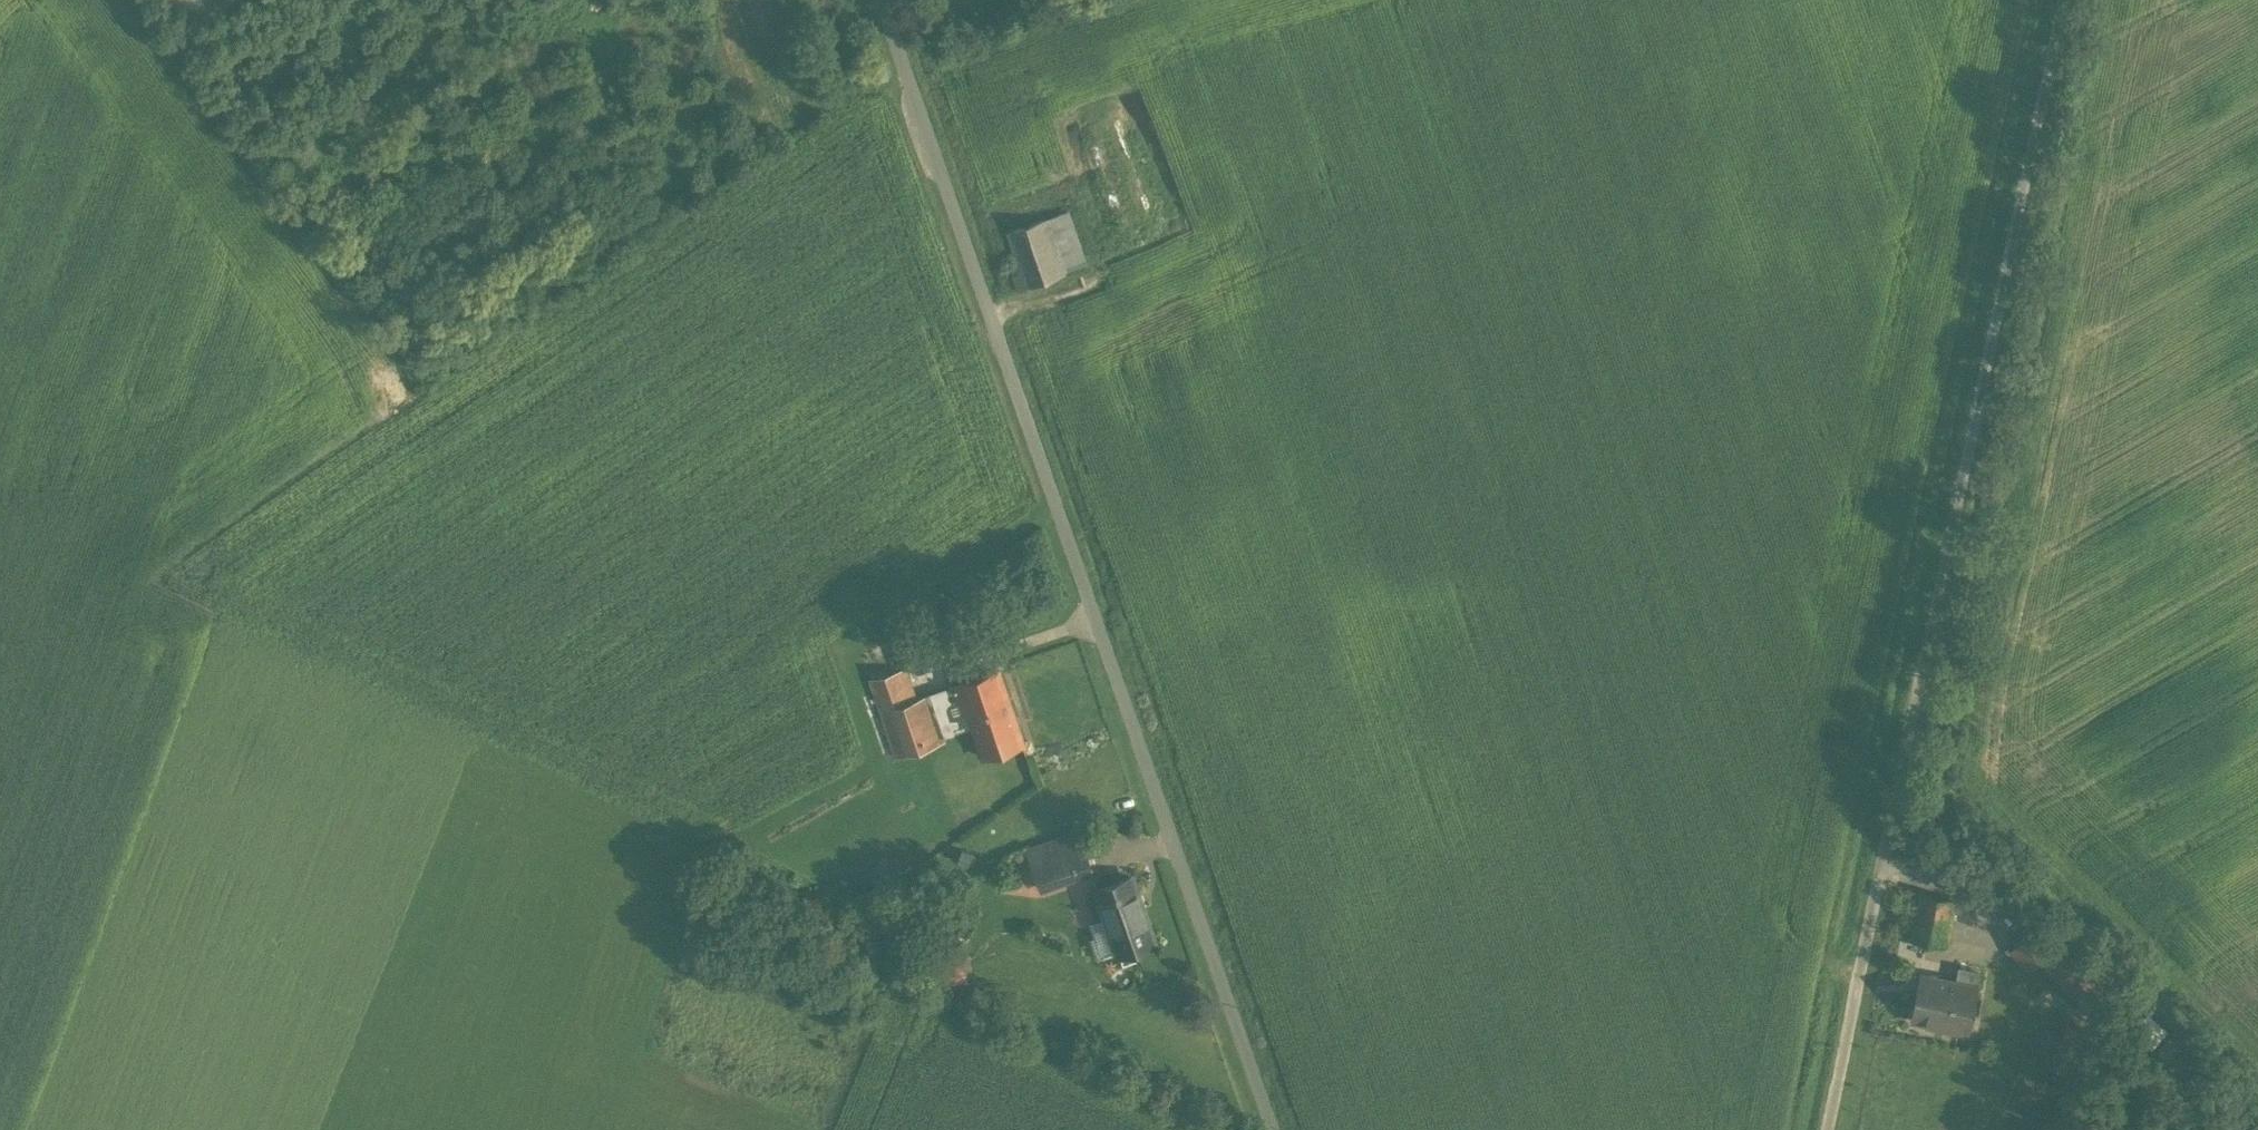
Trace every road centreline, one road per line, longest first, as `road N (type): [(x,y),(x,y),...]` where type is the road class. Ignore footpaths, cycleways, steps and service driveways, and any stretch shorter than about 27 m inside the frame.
road 1 (unclassified): [(1272,1129),(880,0)]
road 2 (unclassified): [(2058,0),(1823,1129)]

